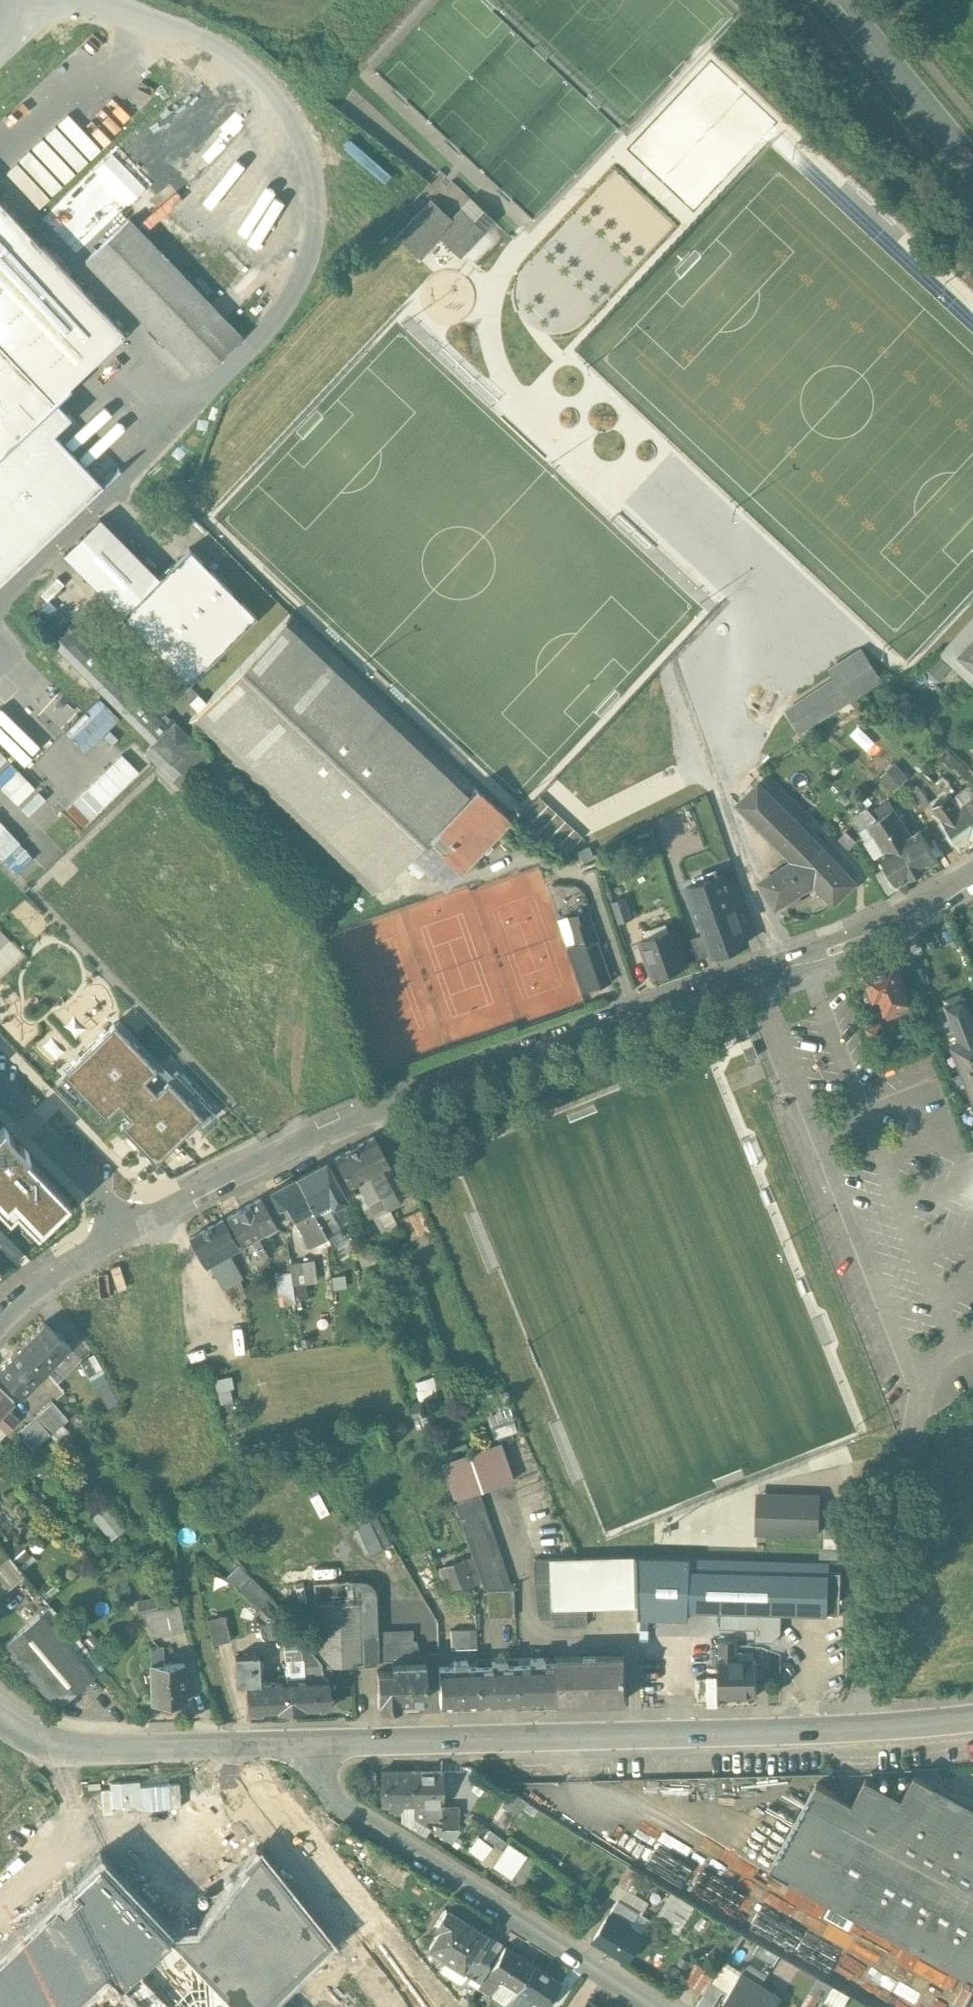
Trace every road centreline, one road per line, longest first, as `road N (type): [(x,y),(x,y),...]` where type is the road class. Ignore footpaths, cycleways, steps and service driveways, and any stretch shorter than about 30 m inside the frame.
road 1 (residential): [(143,1222),(398,1092),(758,969),(972,863)]
road 2 (residential): [(298,1746),(972,1714)]
road 3 (residential): [(298,1746),(363,1805),(665,2006)]
road 4 (residential): [(218,1748),(398,2006)]
road 5 (residential): [(0,1720),(49,1746),(218,1748)]
road 6 (primary): [(836,0),(972,165)]
road 7 (residential): [(143,1222),(0,1074)]
road 8 (residential): [(0,1316),(50,1274),(143,1222)]

